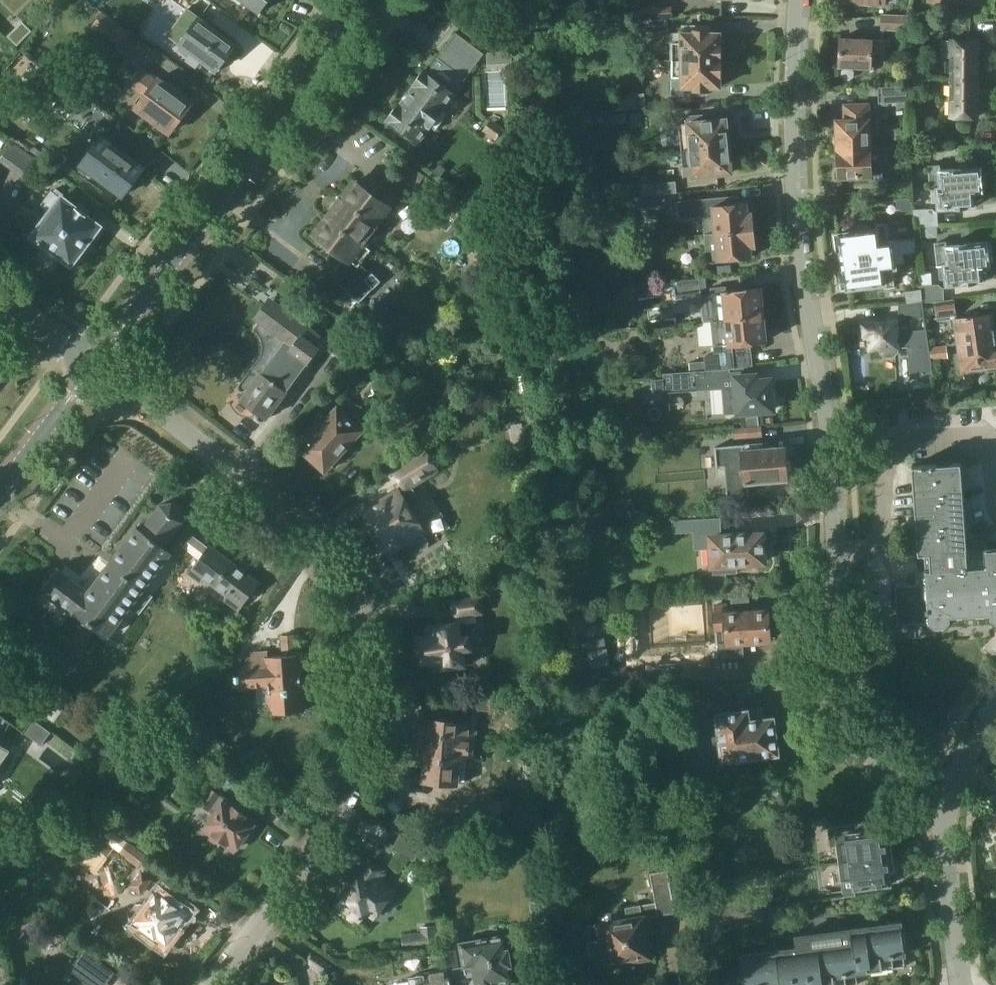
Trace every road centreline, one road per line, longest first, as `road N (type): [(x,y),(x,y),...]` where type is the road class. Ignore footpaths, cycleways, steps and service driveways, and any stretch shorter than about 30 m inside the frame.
road 1 (residential): [(950,799),(915,788),(858,749),(838,707),(828,439),(803,291),(790,128),(796,0)]
road 2 (residential): [(211,984),(330,827),(359,770),(371,690),(349,598),(302,515),(103,367)]
road 3 (residential): [(117,331),(370,0)]
road 4 (residential): [(950,799),(944,838),(959,984)]
road 5 (residential): [(0,489),(76,386)]

